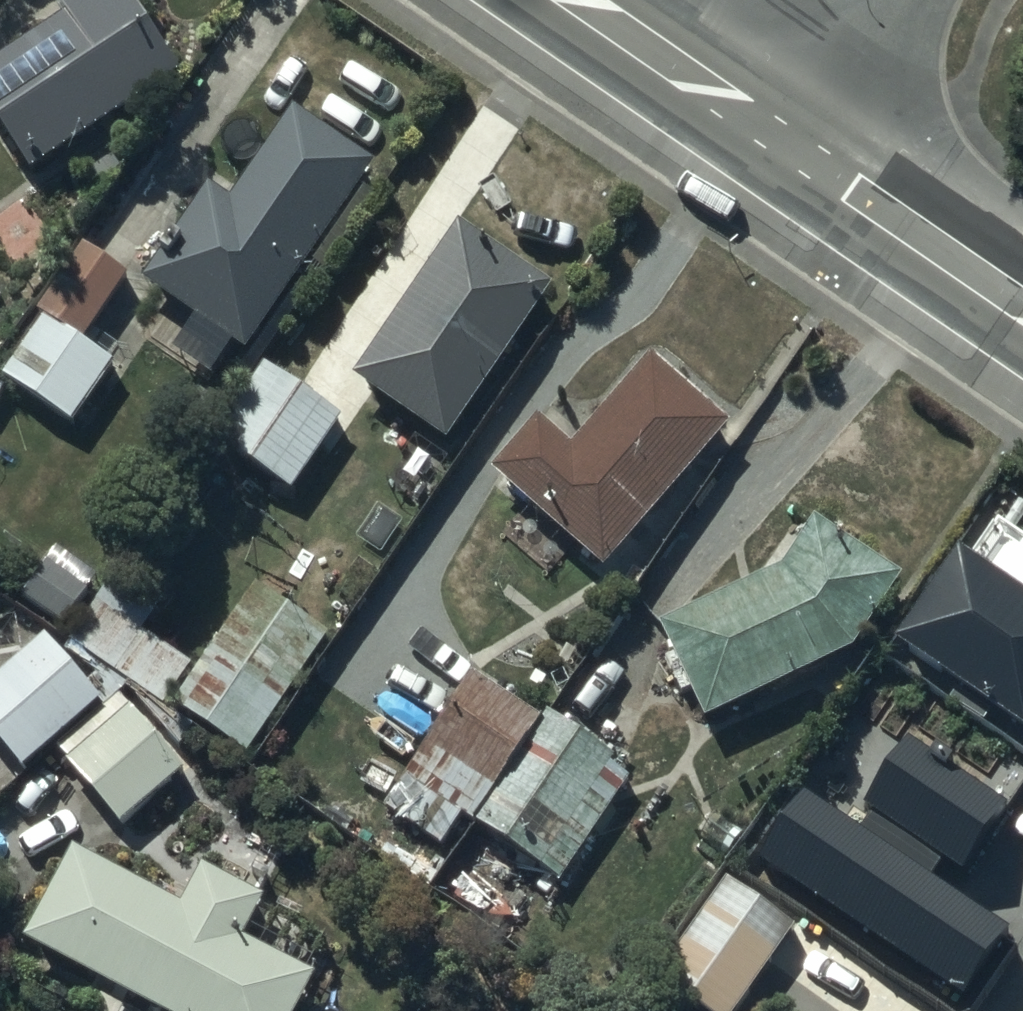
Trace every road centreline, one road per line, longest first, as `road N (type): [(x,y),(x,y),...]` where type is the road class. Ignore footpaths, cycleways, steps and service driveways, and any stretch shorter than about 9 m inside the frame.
road 1 (tertiary): [(789,147),(1022,307)]
road 2 (tertiary): [(576,0),(789,147)]
road 3 (residential): [(789,147),(899,0)]

